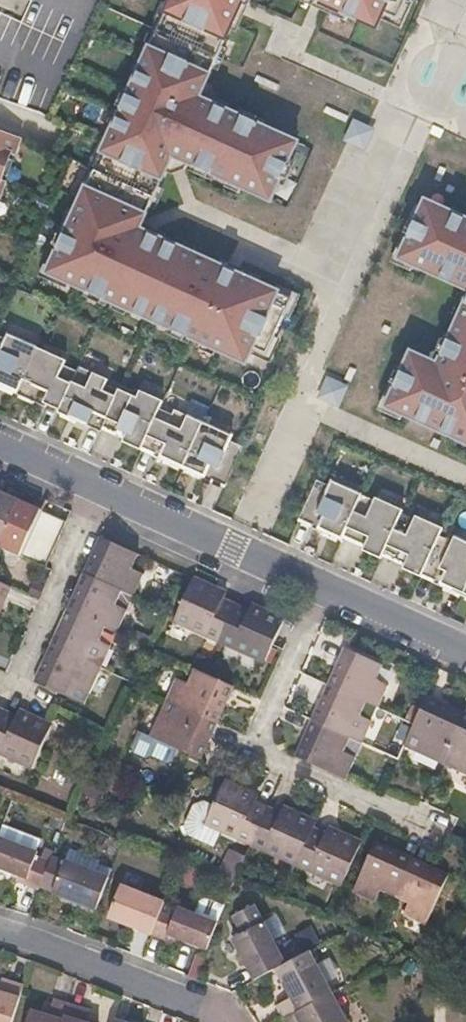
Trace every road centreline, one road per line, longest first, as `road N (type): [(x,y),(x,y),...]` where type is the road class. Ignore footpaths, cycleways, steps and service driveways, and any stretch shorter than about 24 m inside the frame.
road 1 (residential): [(326,590),(264,712),(265,752),(430,825)]
road 2 (residential): [(101,490),(326,590)]
road 3 (residential): [(0,930),(208,1009),(223,1021)]
road 4 (residential): [(101,490),(13,684)]
road 5 (residential): [(326,590),(465,651)]

